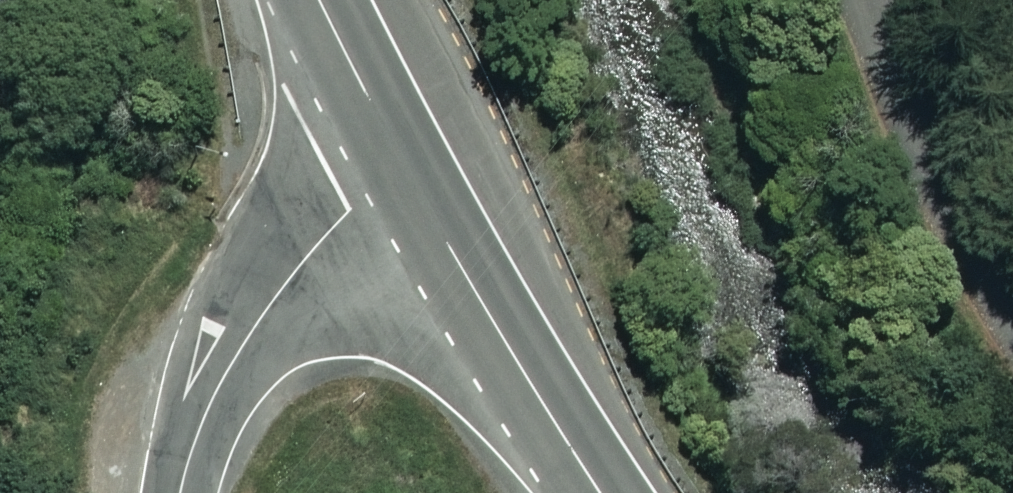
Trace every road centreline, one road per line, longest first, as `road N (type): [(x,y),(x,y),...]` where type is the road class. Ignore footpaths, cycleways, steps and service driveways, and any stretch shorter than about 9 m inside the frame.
road 1 (residential): [(409,172),(351,215),(272,294),(217,381),(181,492)]
road 2 (trunk): [(409,172),(596,492)]
road 3 (unclassified): [(1012,289),(877,0)]
road 4 (trunk): [(328,0),(409,172)]

